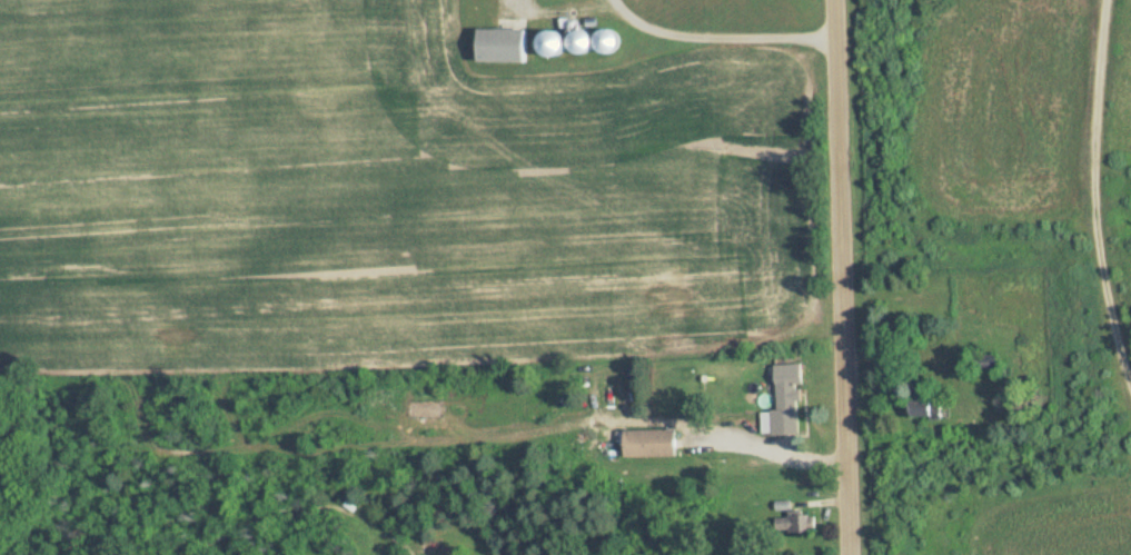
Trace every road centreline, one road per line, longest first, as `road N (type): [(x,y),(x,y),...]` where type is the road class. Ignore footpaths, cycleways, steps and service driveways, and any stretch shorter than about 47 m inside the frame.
road 1 (residential): [(850,554),(837,0)]

